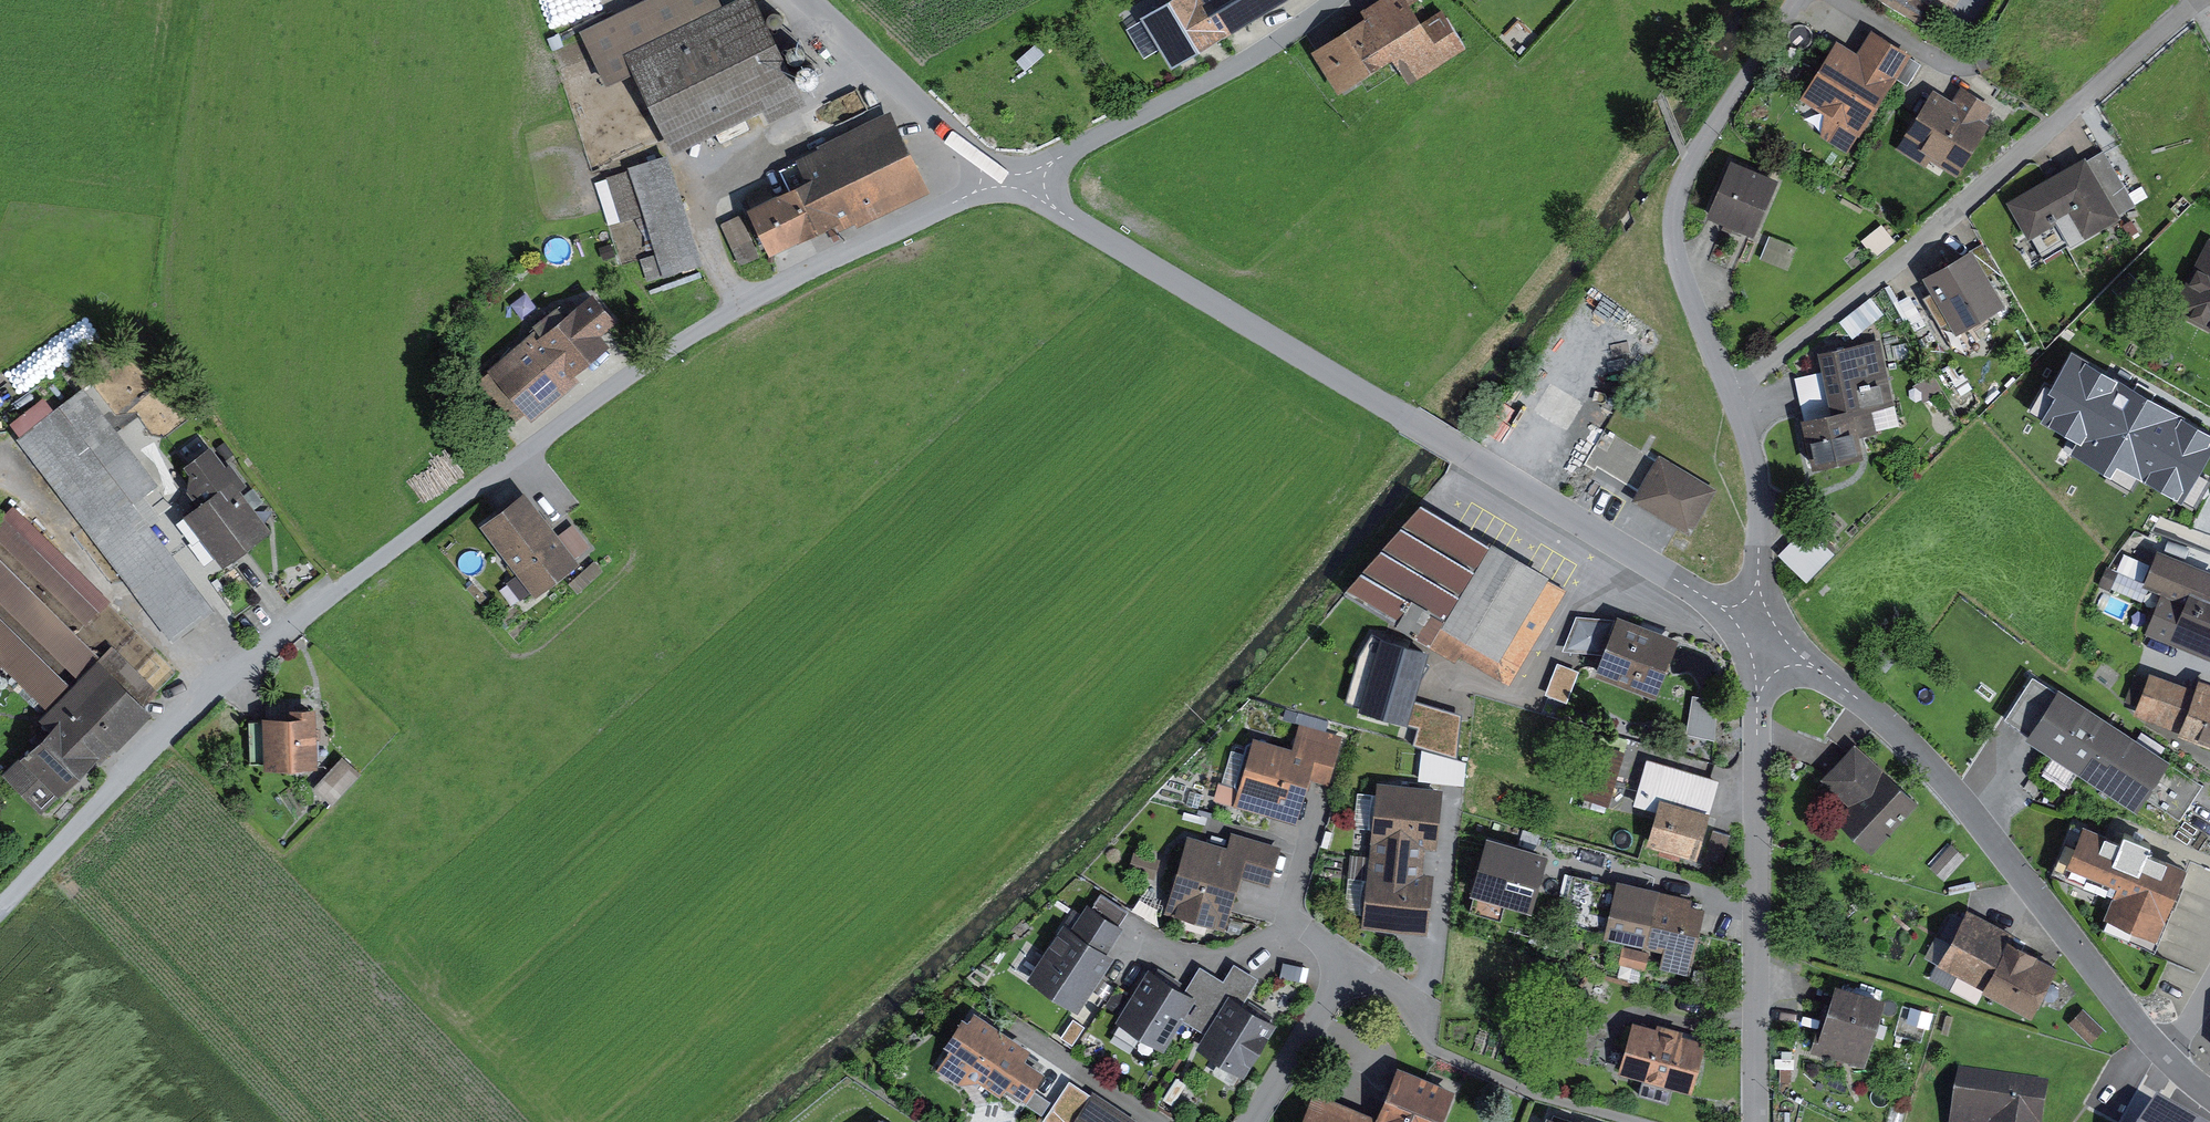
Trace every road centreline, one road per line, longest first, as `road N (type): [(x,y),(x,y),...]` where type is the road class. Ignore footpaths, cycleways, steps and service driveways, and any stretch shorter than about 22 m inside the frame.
road 1 (unclassified): [(0,905),(164,737),(339,587),(711,327),(1007,178)]
road 2 (residential): [(1007,178),(1764,626)]
road 3 (residential): [(1733,388),(2209,1)]
road 4 (residential): [(1764,626),(1878,708),(1958,786),(2158,1049)]
road 5 (residential): [(1762,1121),(1764,626)]
road 6 (residential): [(1733,388),(1682,256),(1680,204),(1692,168),(1796,0)]
road 7 (unclassified): [(1007,178),(1262,58),(1339,0)]
road 8 (residential): [(817,0),(1007,178)]
road 9 (residential): [(1764,626),(1767,503),(1733,388)]
road 10 (residential): [(1254,1121),(1351,963)]

